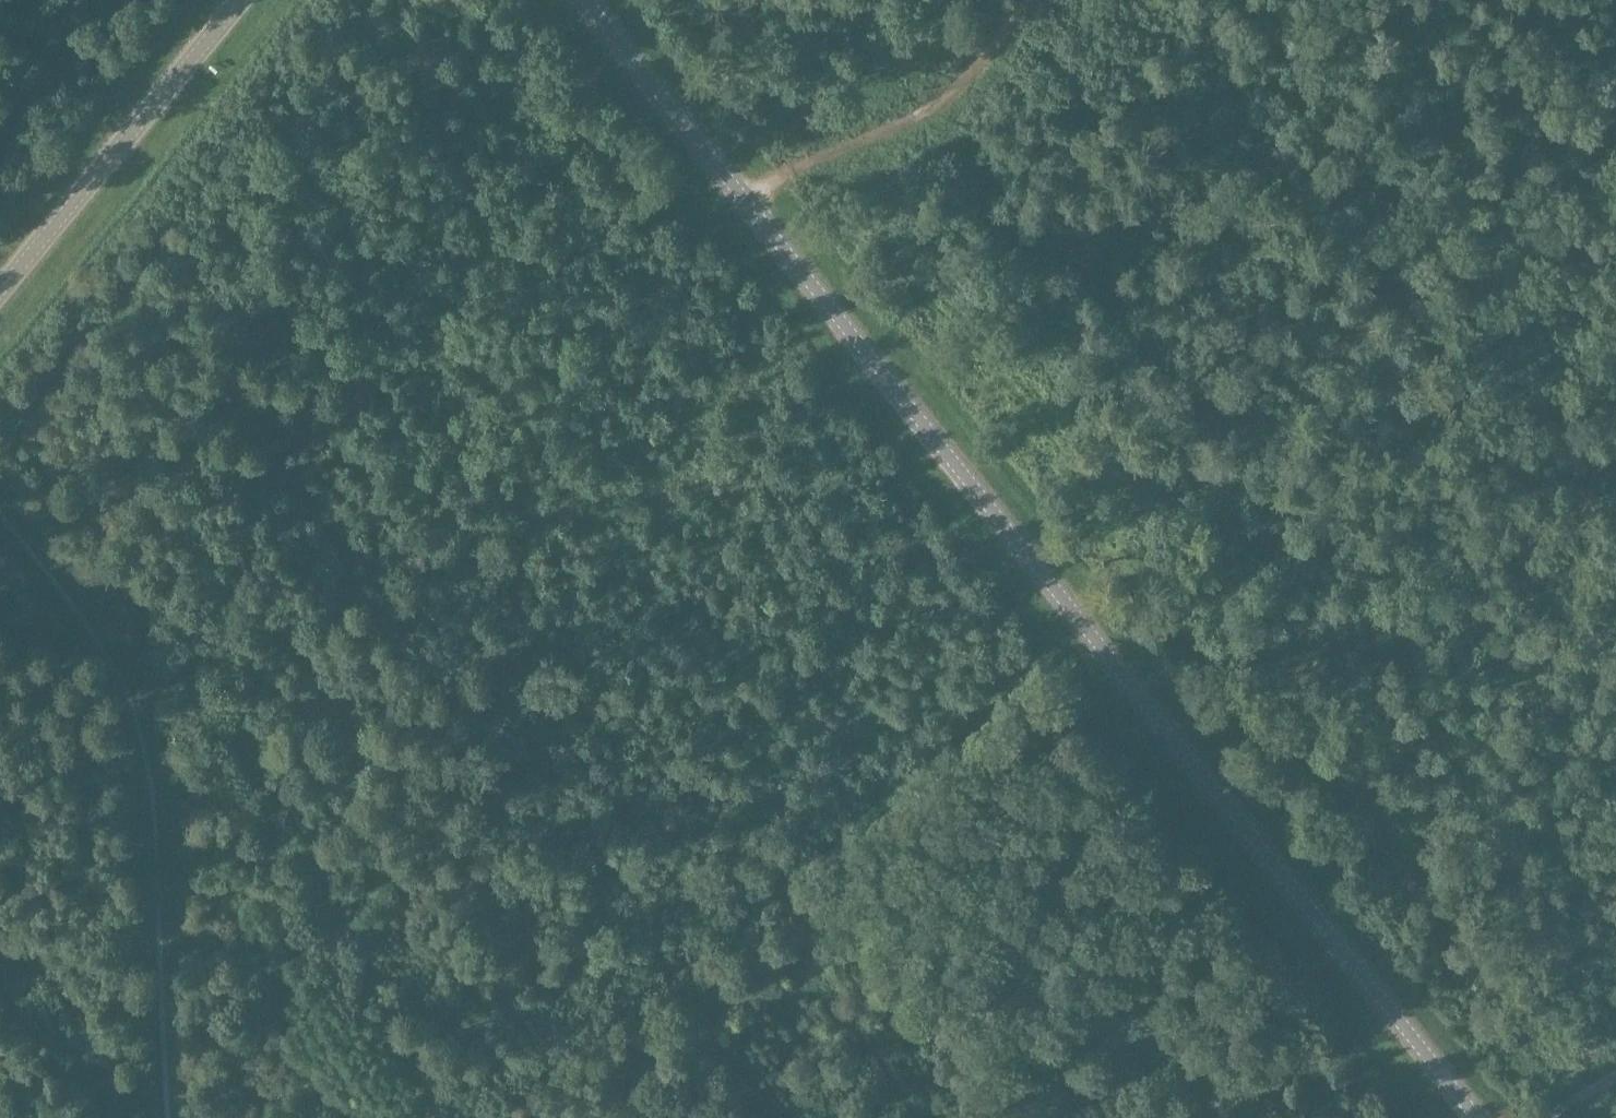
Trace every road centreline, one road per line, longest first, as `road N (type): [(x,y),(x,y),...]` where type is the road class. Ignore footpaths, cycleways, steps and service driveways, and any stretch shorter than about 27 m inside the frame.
road 1 (tertiary): [(1477,1117),(585,0)]
road 2 (track): [(0,500),(113,648),(143,721),(163,810),(176,1117)]
road 3 (tertiary): [(0,291),(239,0)]
road 4 (track): [(745,200),(941,99),(1029,0)]

